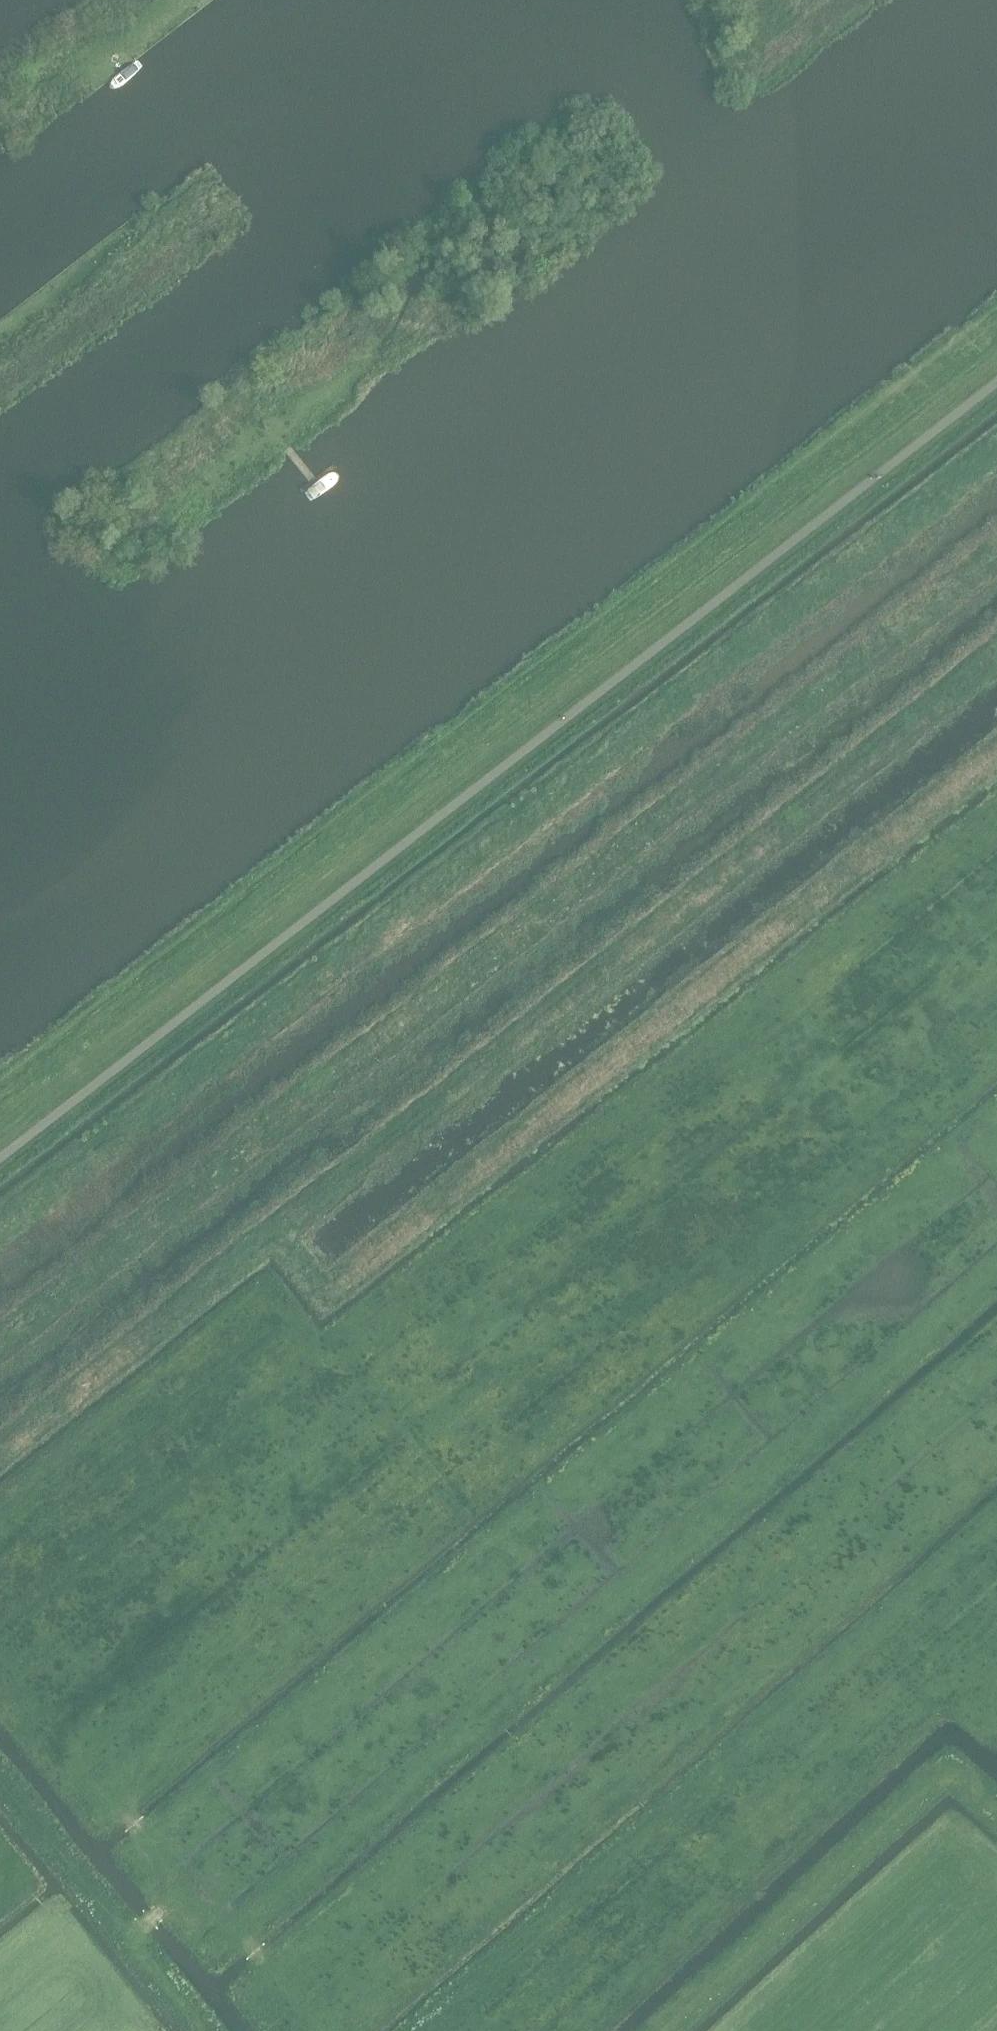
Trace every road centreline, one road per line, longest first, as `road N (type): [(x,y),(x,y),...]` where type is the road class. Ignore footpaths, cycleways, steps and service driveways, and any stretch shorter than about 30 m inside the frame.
road 1 (track): [(670,2030),(950,1771),(996,1813)]
road 2 (track): [(178,1901),(125,1944),(0,1791)]

